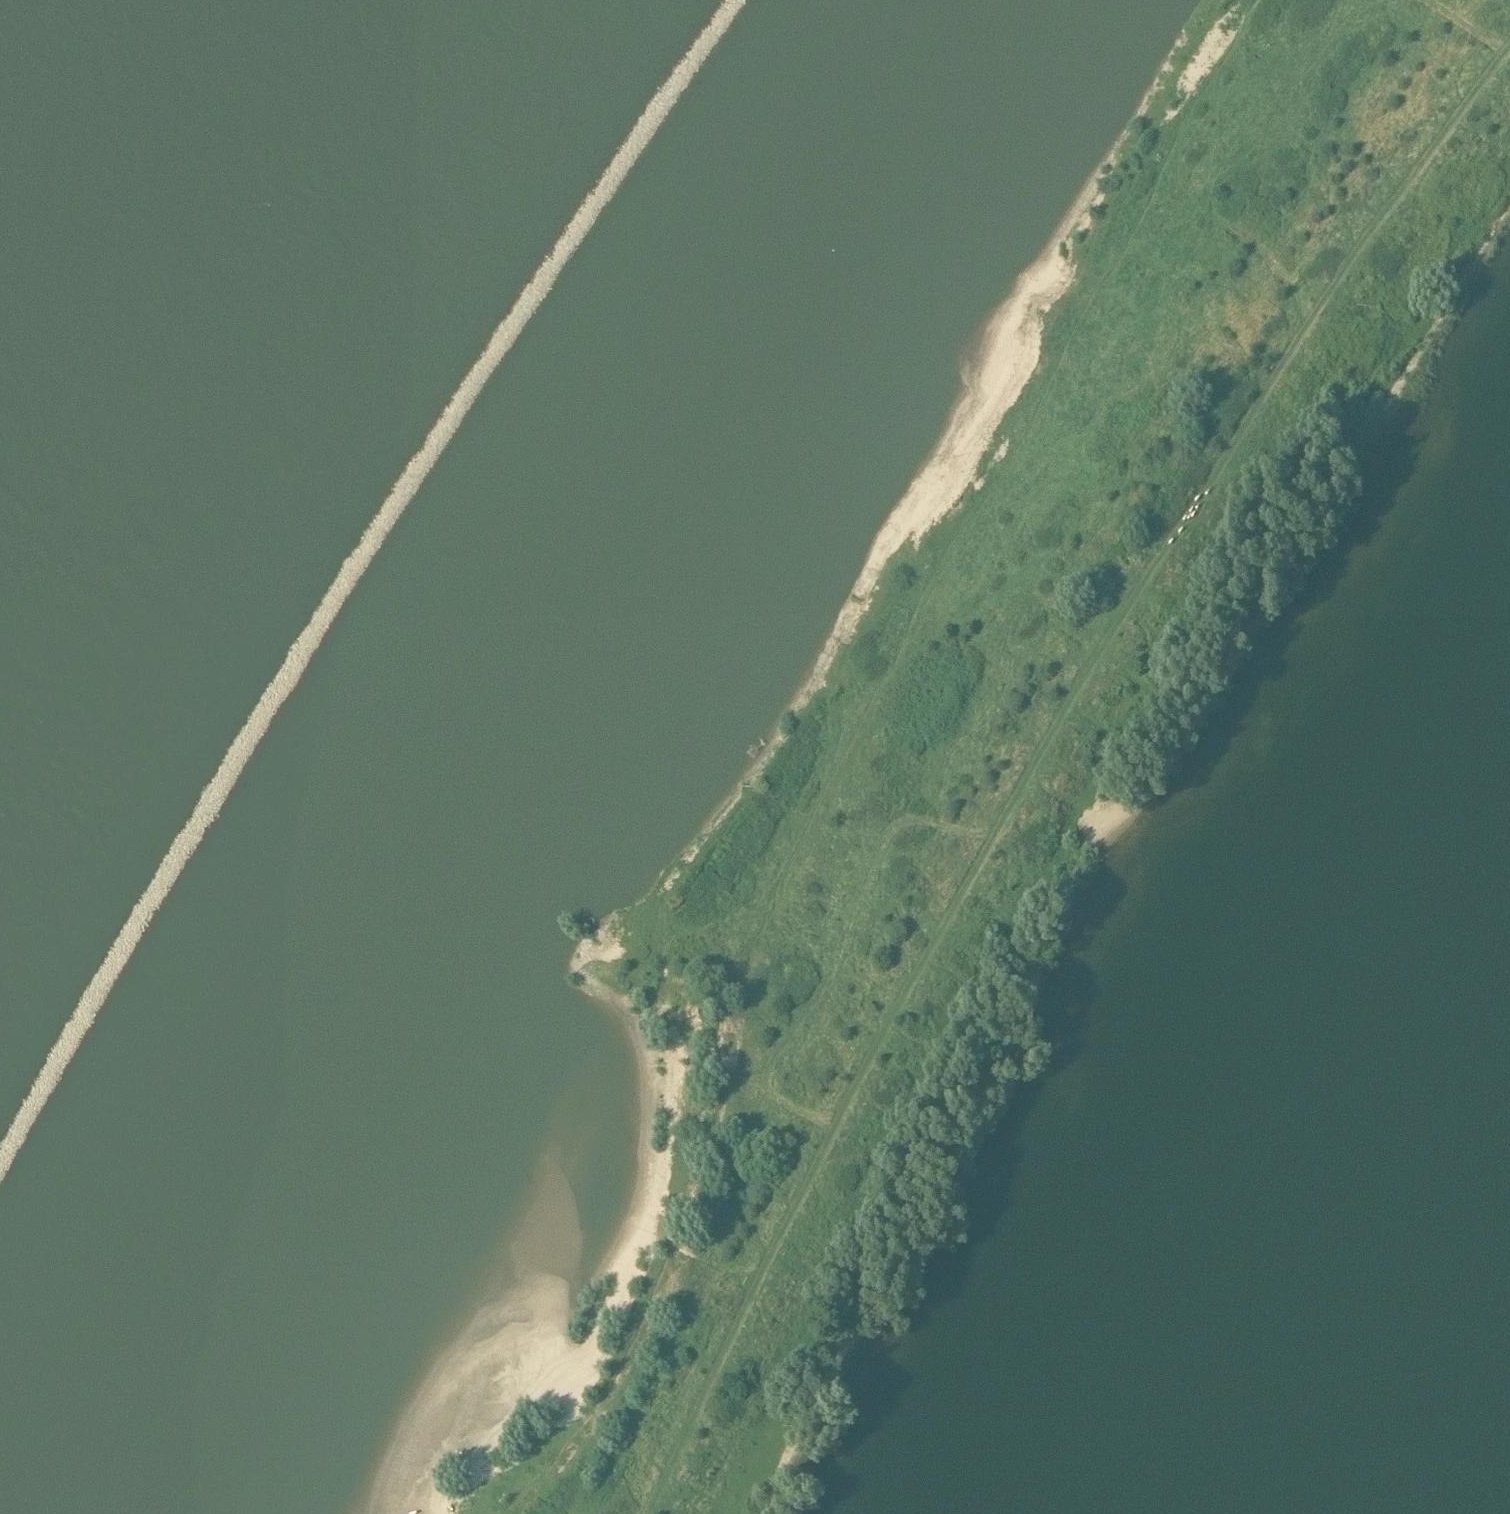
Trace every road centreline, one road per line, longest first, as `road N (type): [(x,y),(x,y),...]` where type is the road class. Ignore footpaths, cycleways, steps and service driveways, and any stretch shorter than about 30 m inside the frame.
road 1 (track): [(1354,247),(1276,354),(981,859),(655,1513)]
road 2 (track): [(1509,32),(1354,247)]

